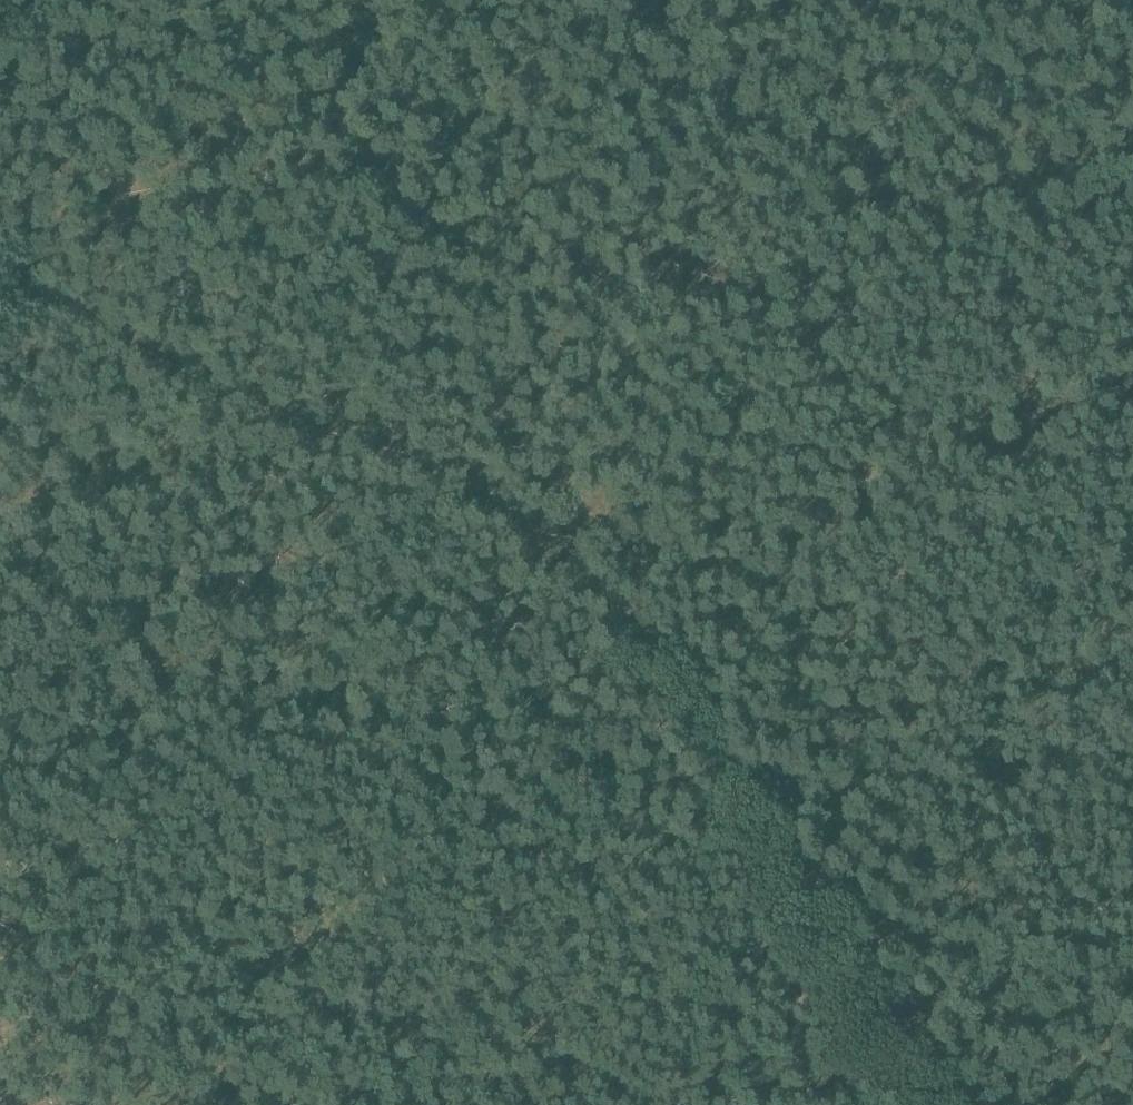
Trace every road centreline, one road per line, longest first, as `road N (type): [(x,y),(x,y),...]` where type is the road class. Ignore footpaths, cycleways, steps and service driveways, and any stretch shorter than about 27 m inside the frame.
road 1 (track): [(947,1104),(737,779),(554,534),(463,482),(159,357),(0,269)]

